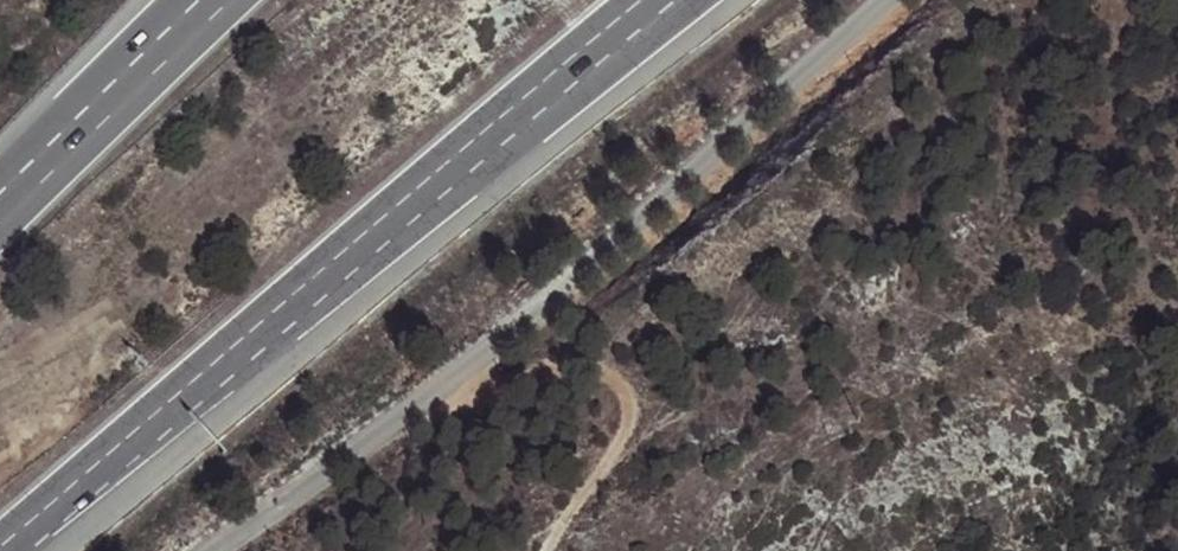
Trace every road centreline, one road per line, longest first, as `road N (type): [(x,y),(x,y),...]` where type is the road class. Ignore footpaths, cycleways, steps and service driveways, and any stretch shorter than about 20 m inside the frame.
road 1 (residential): [(210,550),(539,303),(886,0)]
road 2 (motorway): [(171,399),(695,0)]
road 3 (motorway): [(171,399),(643,0)]
road 4 (track): [(445,380),(477,395),(509,394),(567,369),(601,371),(623,393),(630,418),(623,444),(548,550)]
road 5 (motorway): [(204,0),(0,204)]
road 6 (motorway): [(0,546),(171,399)]

